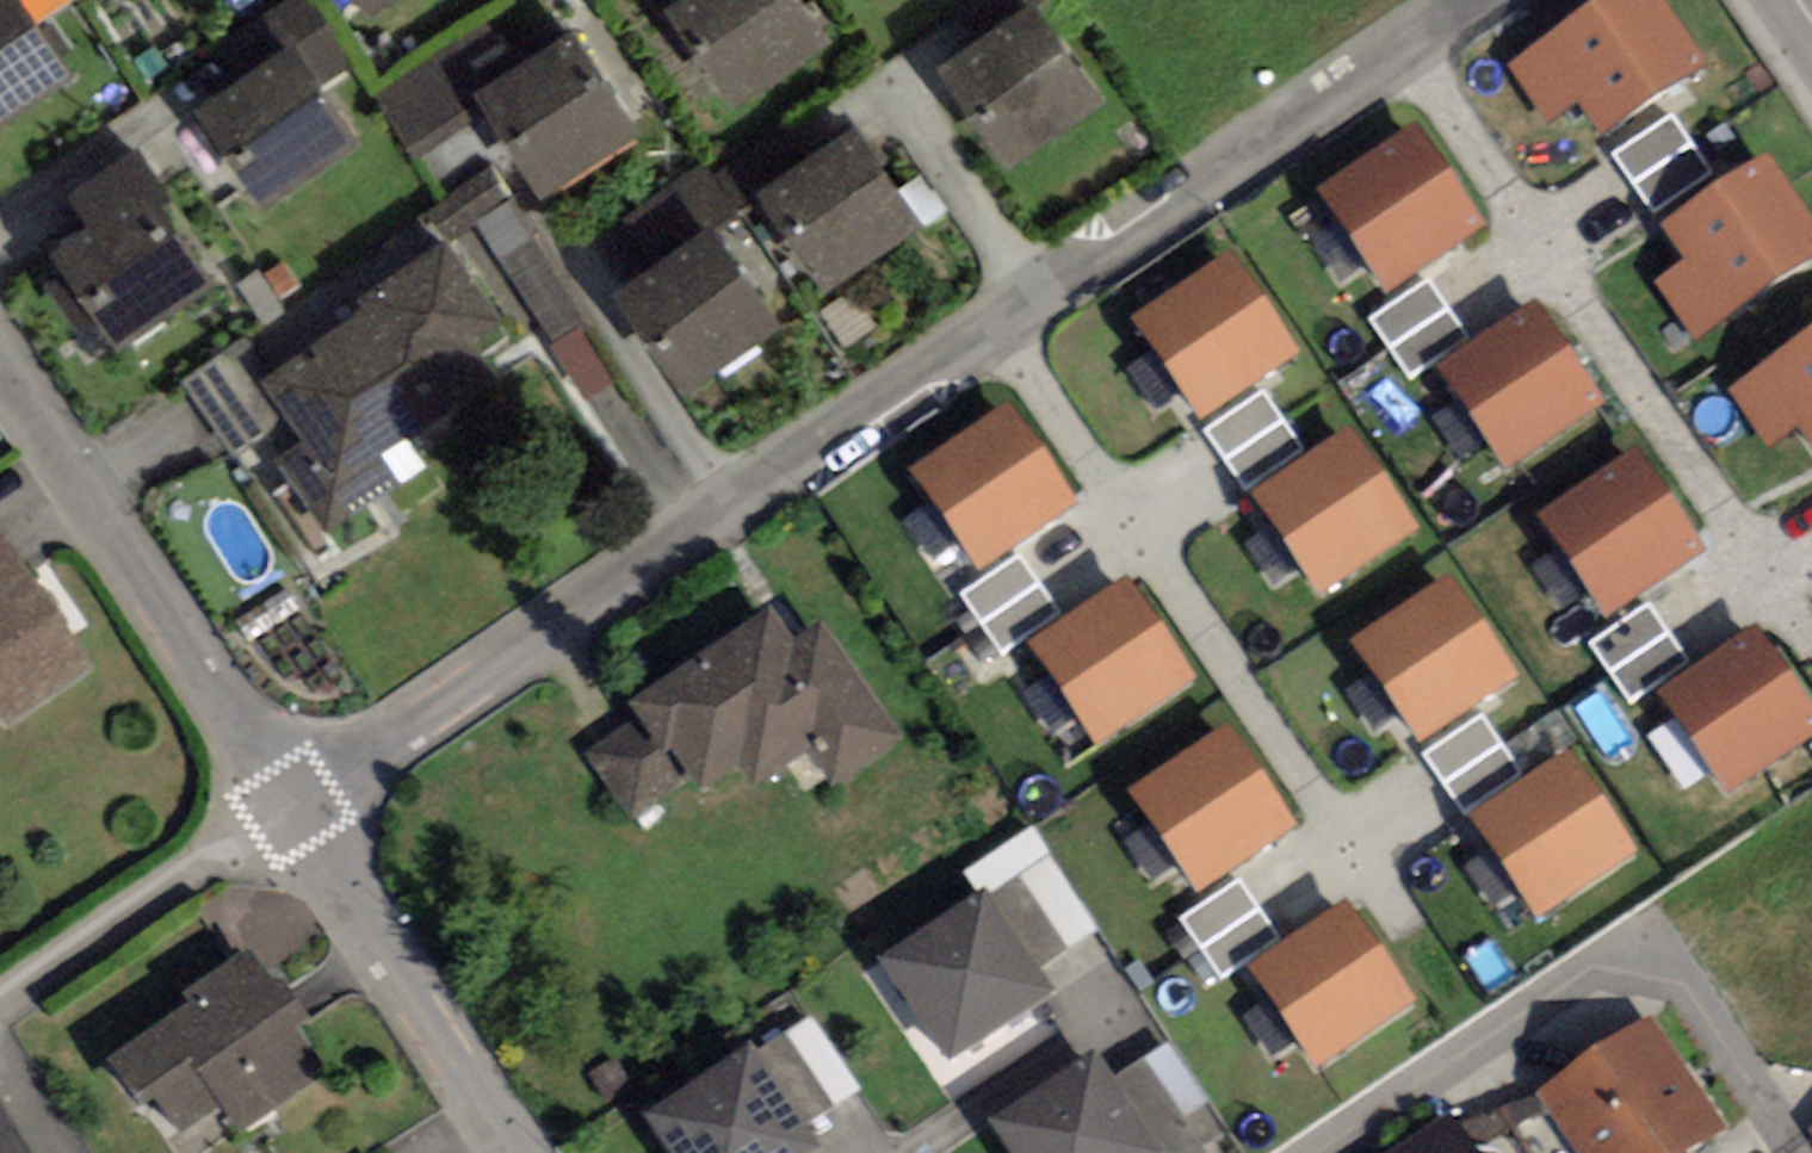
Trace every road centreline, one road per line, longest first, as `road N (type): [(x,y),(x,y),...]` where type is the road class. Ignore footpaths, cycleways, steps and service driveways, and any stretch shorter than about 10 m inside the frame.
road 1 (residential): [(1463,0),(283,801)]
road 2 (residential): [(283,801),(0,356)]
road 3 (residential): [(283,801),(513,1152)]
road 4 (residential): [(283,801),(0,997)]

